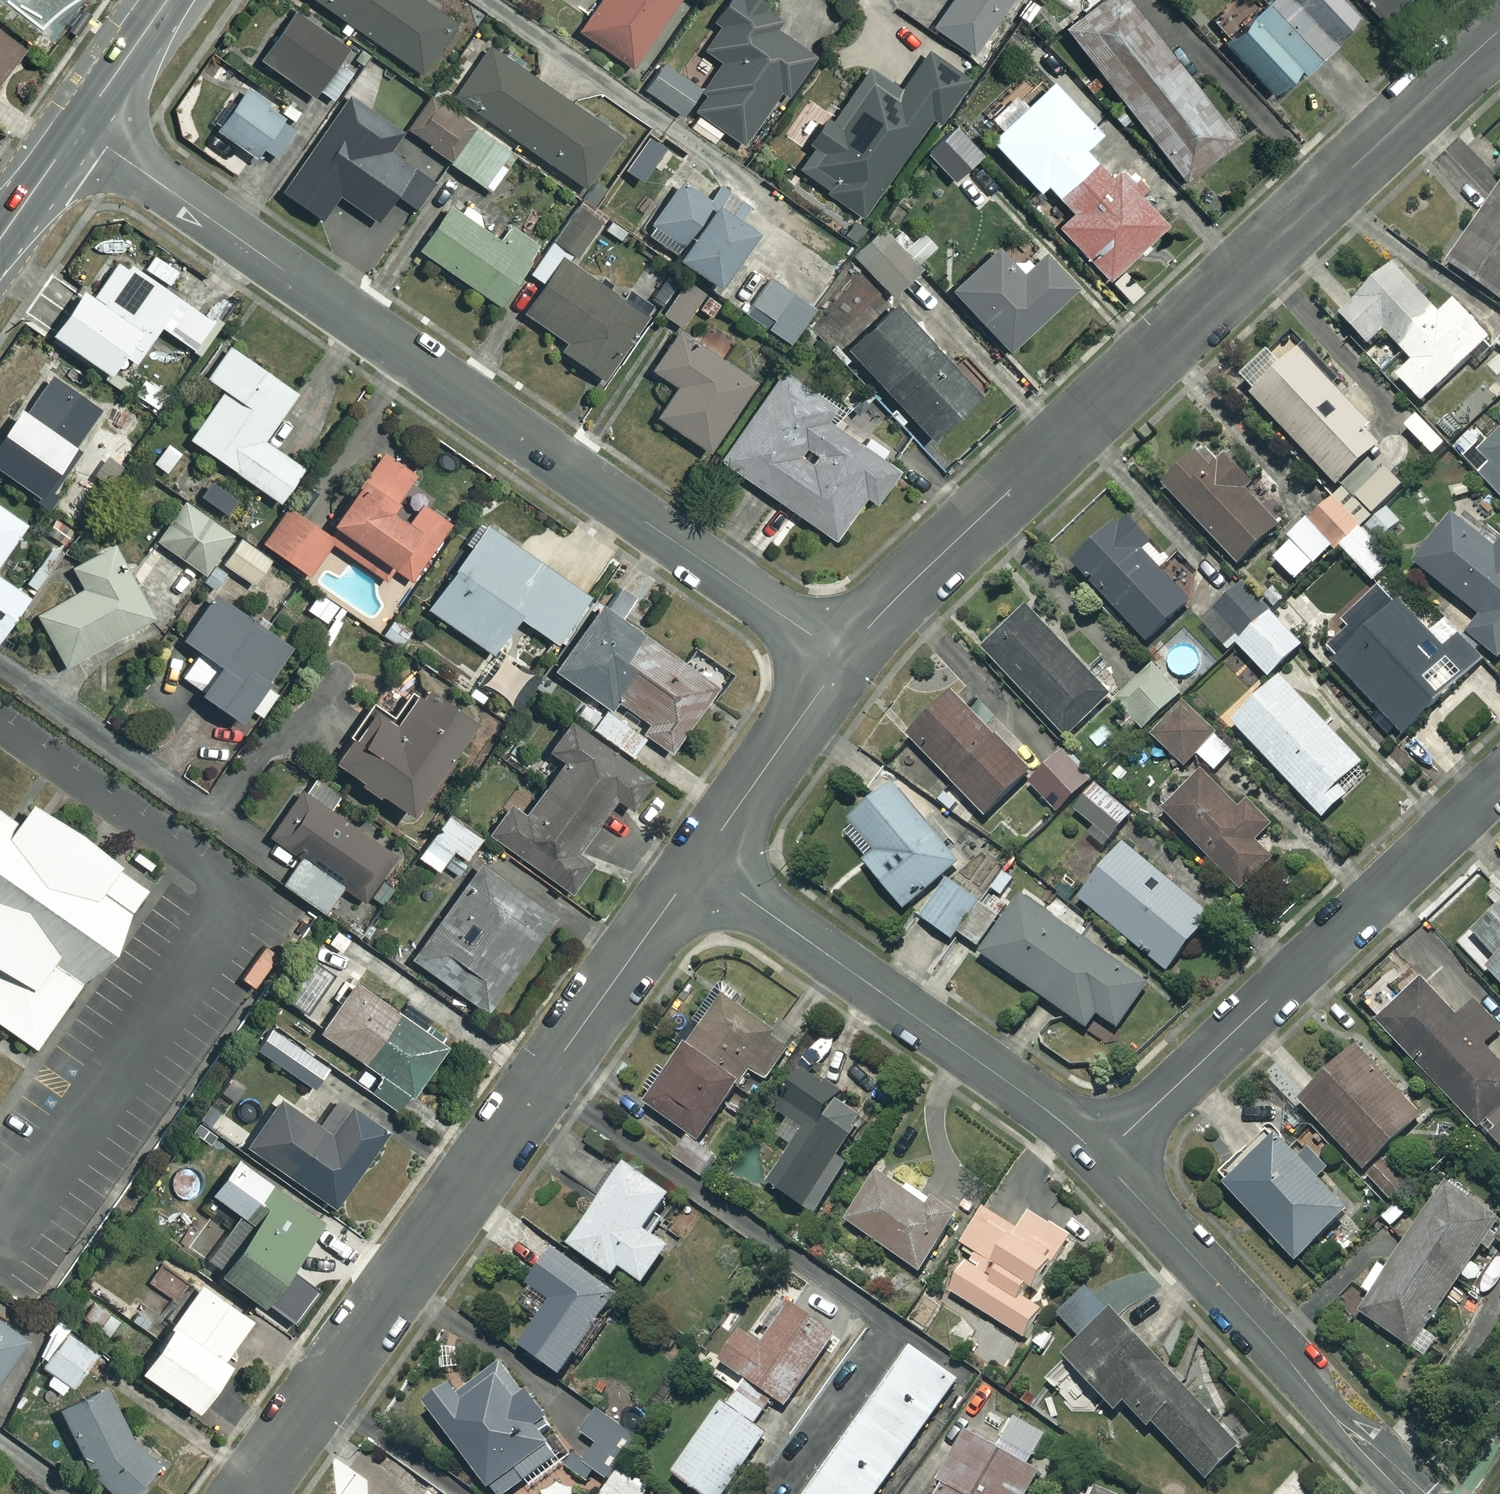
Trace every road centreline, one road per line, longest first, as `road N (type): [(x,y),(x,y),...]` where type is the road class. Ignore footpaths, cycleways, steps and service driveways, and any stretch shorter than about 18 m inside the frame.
road 1 (residential): [(843,658),(78,127)]
road 2 (residential): [(843,658),(905,589),(1499,30)]
road 3 (residential): [(251,1493),(525,1121),(699,862)]
road 4 (residential): [(1499,782),(1100,1158)]
road 5 (residential): [(1100,1158),(1040,1105),(699,862)]
road 6 (residential): [(1411,1493),(1100,1158)]
road 7 (residential): [(699,862),(843,658)]
road 8 (tertiary): [(78,127),(168,0)]
road 9 (tertiary): [(0,239),(78,127)]

